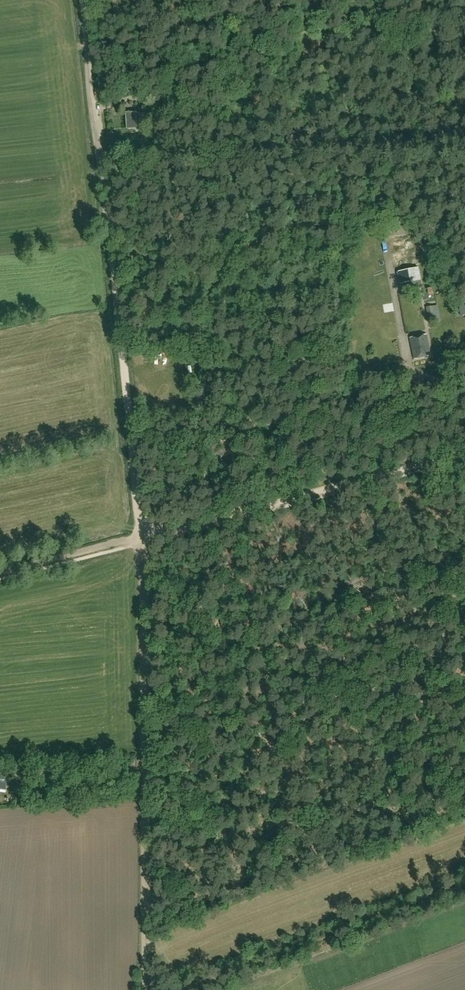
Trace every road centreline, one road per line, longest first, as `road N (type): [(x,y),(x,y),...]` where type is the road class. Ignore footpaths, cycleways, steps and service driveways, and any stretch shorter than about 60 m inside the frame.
road 1 (track): [(83,0),(141,537)]
road 2 (track): [(141,537),(146,989)]
road 3 (track): [(141,537),(464,454)]
road 4 (track): [(0,573),(141,537)]

